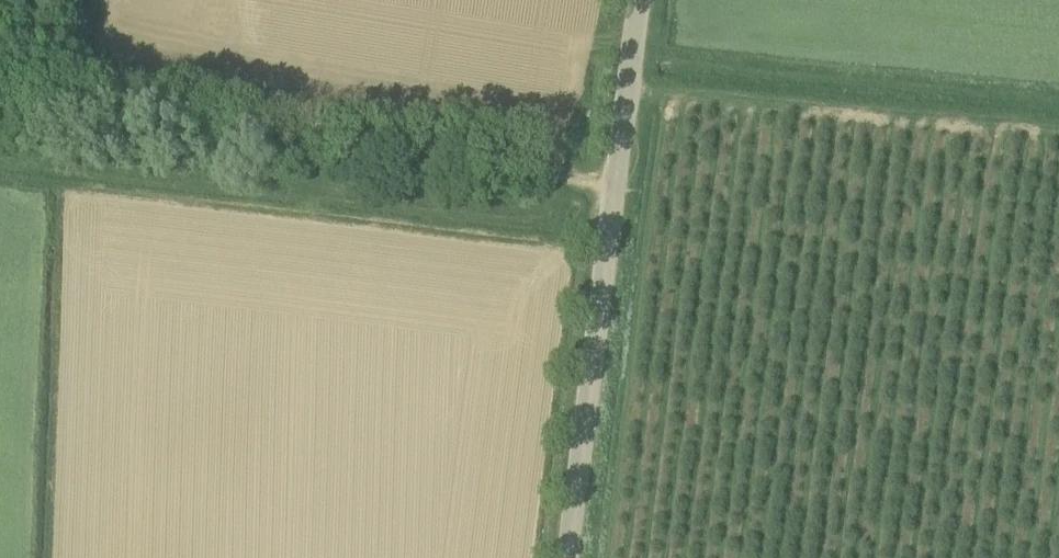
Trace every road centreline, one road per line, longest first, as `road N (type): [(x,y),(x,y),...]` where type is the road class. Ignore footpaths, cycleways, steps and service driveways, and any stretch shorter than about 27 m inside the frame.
road 1 (track): [(0,114),(580,182)]
road 2 (unclassified): [(568,557),(643,0)]

